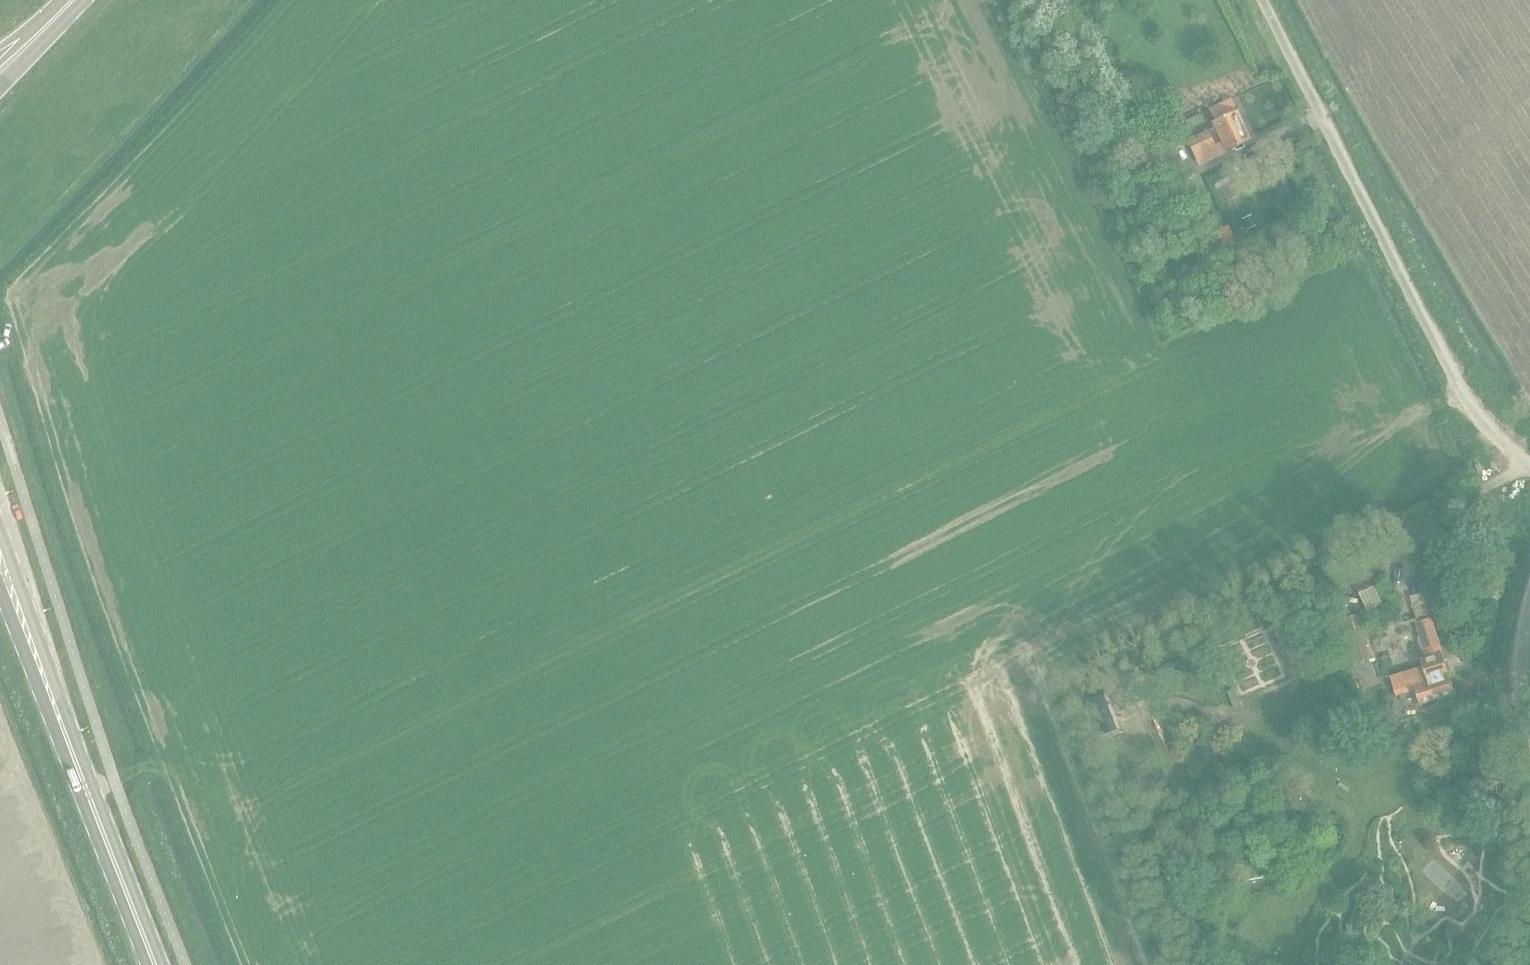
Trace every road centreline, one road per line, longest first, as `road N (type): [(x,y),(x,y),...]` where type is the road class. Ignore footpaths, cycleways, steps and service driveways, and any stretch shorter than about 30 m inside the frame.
road 1 (unclassified): [(1529,465),(1460,393),(1263,0)]
road 2 (primary): [(157,964),(0,559)]
road 3 (unclassified): [(1529,735),(1524,674),(1529,610)]

